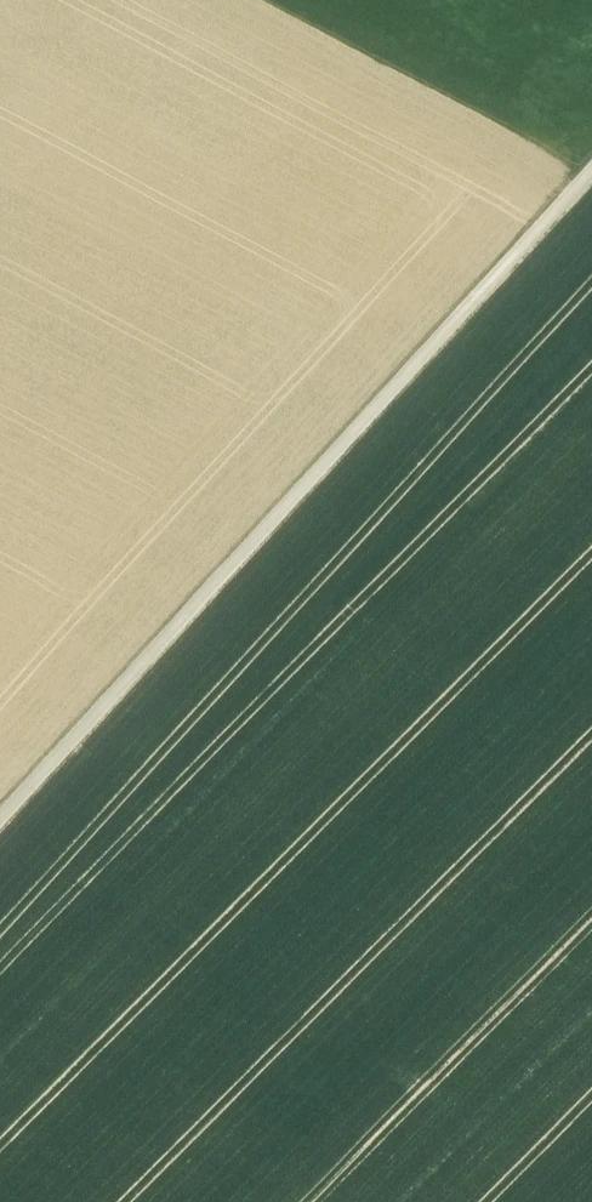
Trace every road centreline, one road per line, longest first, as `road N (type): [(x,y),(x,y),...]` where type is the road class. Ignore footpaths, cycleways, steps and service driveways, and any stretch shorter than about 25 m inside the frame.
road 1 (track): [(591,172),(0,819)]

